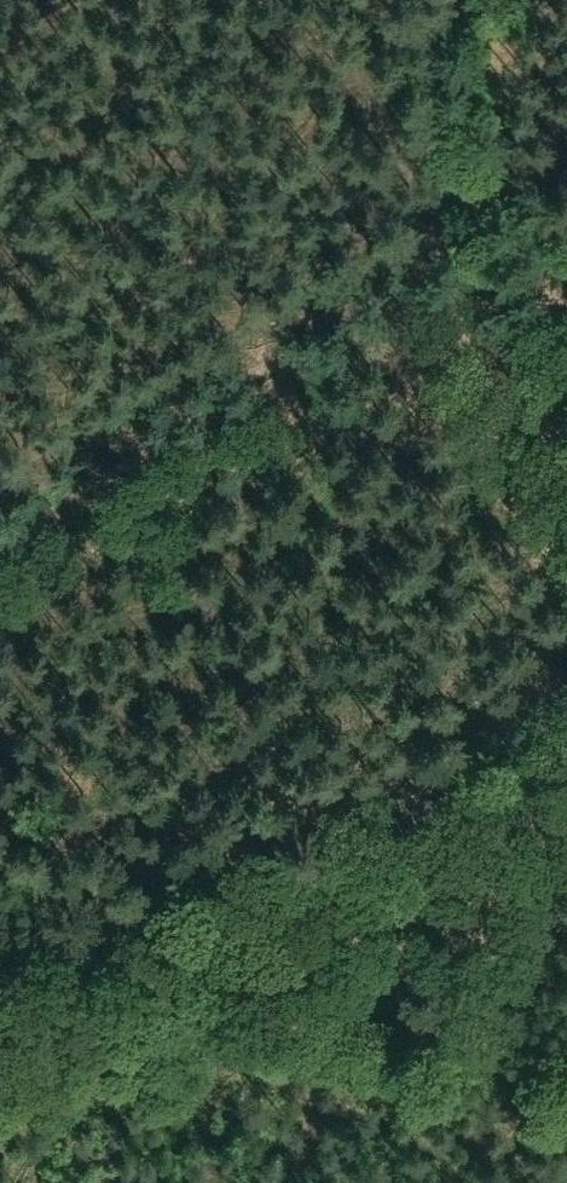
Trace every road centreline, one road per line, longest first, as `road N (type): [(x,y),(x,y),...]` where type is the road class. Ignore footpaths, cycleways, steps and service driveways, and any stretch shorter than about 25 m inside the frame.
road 1 (track): [(566,218),(0,549)]
road 2 (track): [(0,857),(185,938),(223,947),(566,755)]
road 3 (track): [(444,0),(417,84),(421,175),(503,401),(566,486)]
road 4 (track): [(223,947),(0,1063)]
road 5 (track): [(0,1003),(152,924)]

